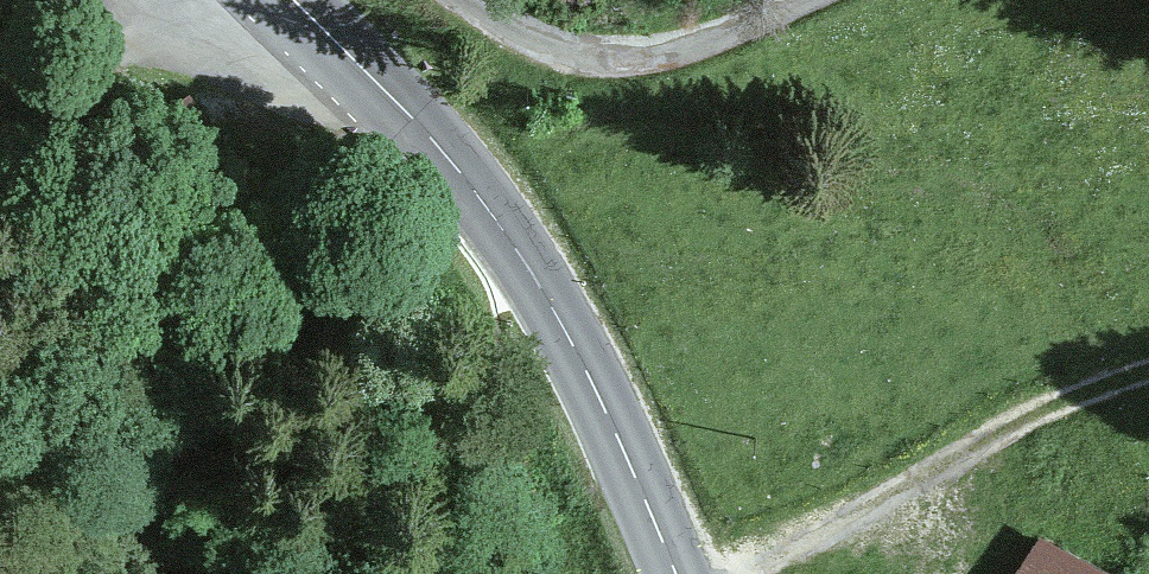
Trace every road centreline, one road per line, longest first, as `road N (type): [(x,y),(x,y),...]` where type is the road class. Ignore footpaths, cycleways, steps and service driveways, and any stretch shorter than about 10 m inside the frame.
road 1 (secondary): [(291,0),(405,115),(507,243),(583,366),(679,573)]
road 2 (track): [(1148,376),(1024,419),(857,519),(735,573)]
road 3 (track): [(0,189),(138,0)]

